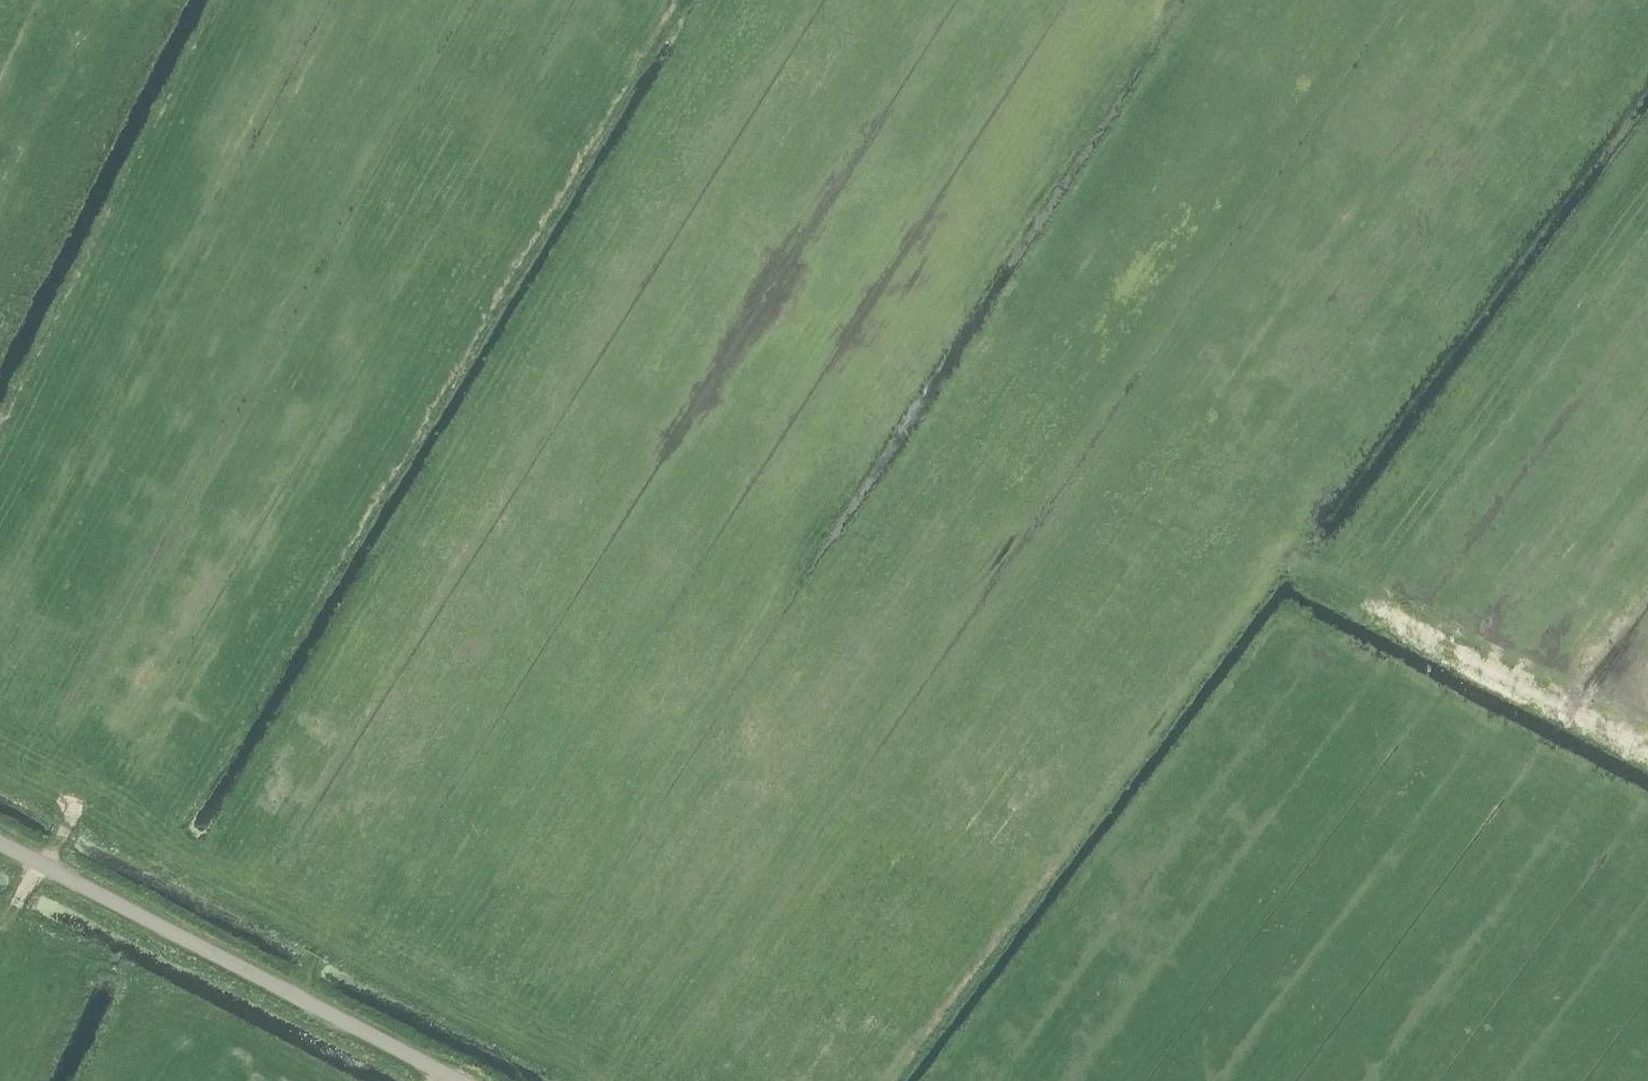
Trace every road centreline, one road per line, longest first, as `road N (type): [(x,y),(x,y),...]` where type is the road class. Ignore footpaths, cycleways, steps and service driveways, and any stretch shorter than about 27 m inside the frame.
road 1 (unclassified): [(0,851),(455,1080)]

